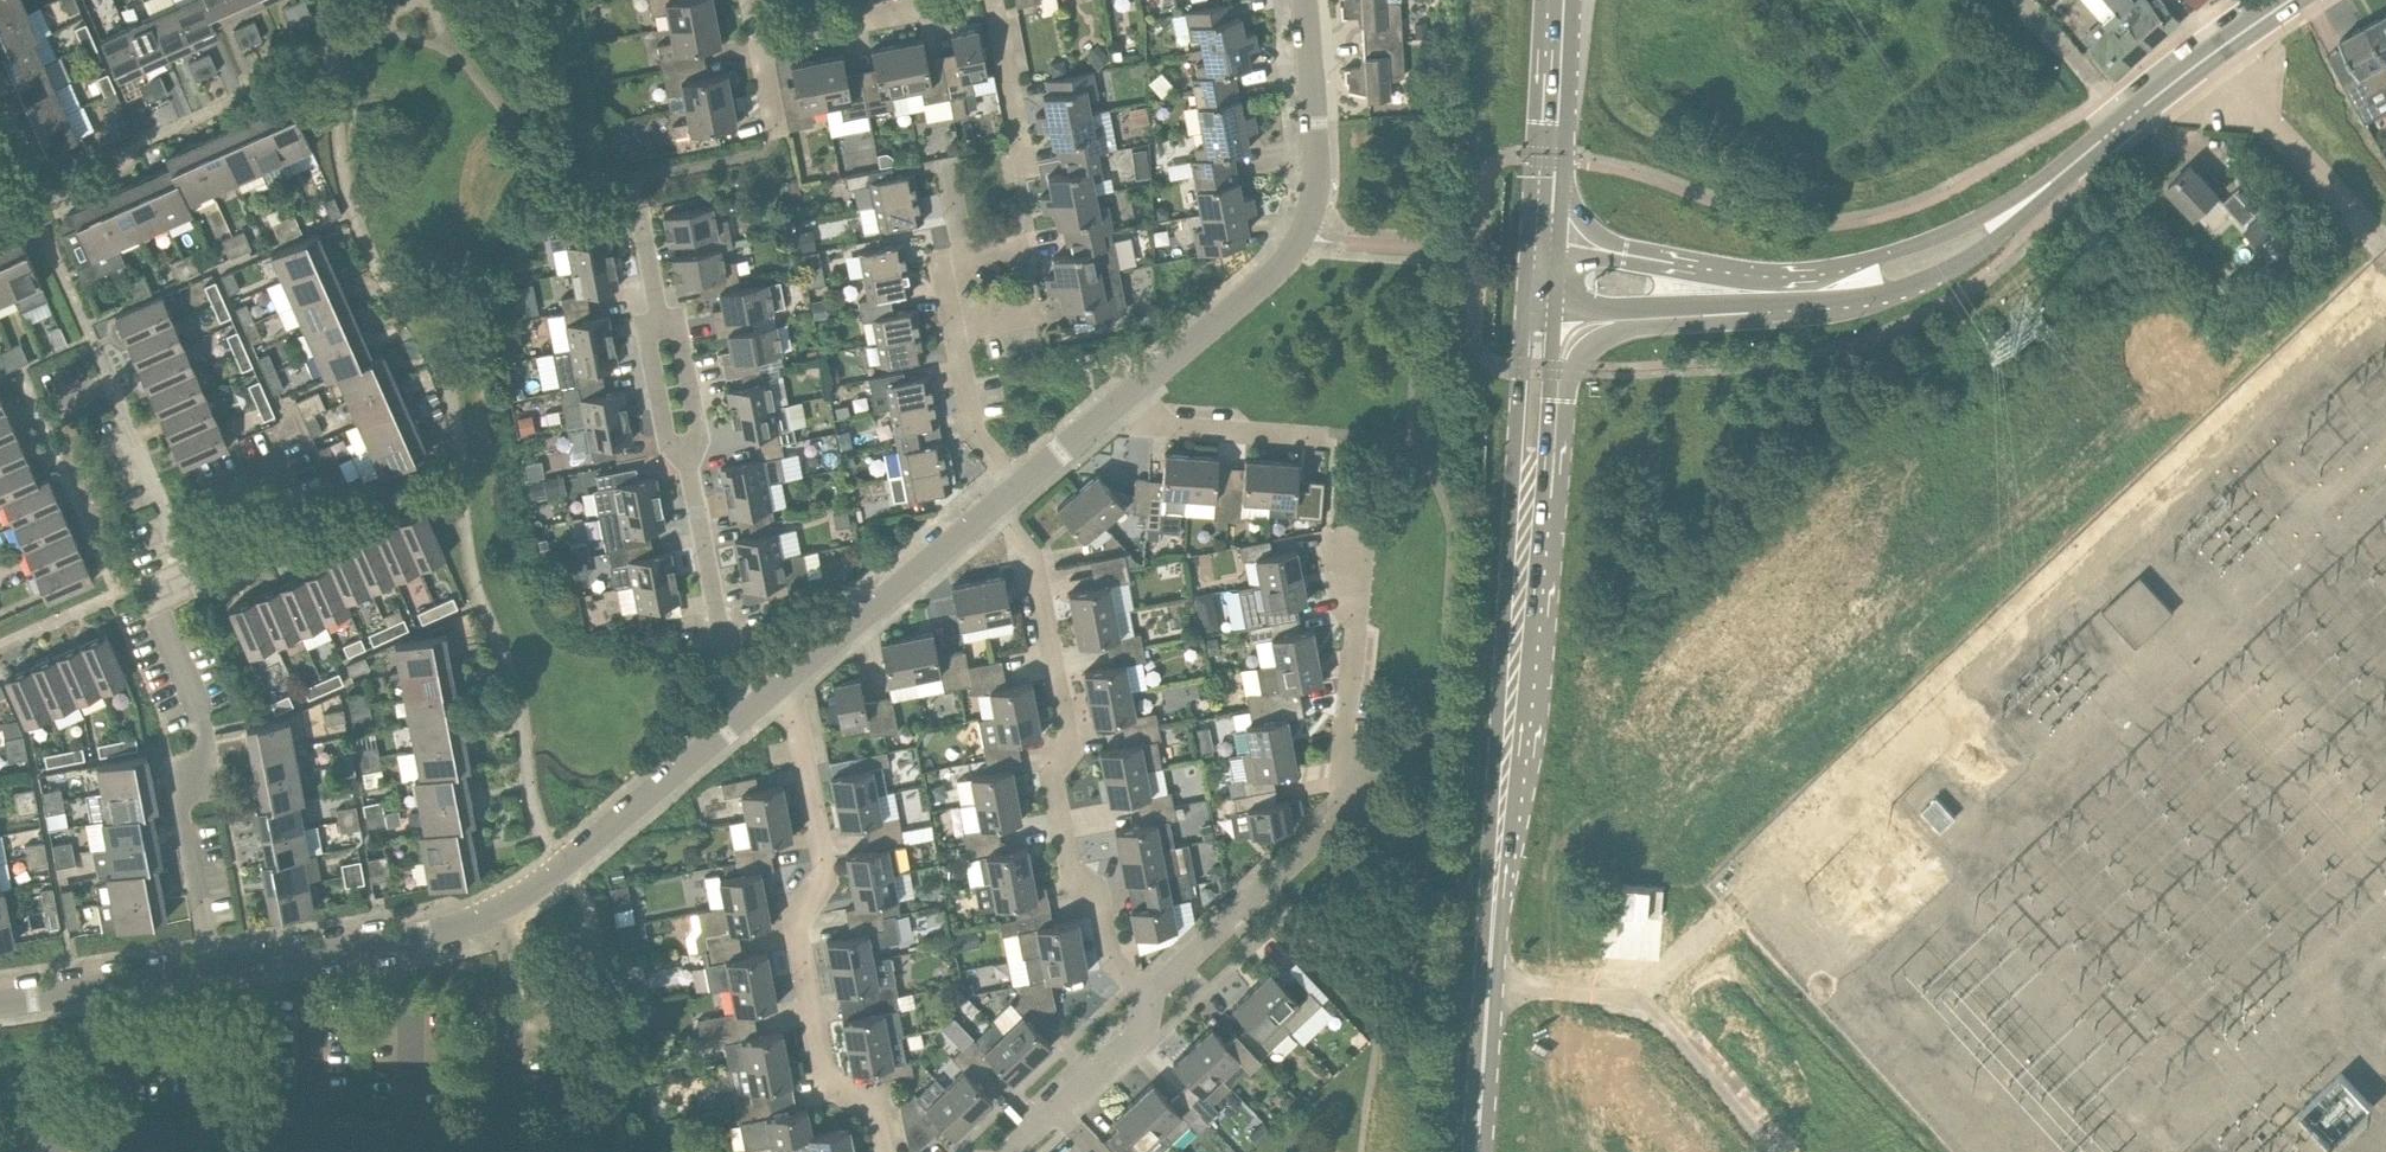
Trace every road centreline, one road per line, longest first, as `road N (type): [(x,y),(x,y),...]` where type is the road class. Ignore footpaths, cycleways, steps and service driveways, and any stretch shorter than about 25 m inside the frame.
road 1 (residential): [(198,589),(32,207),(119,170),(125,150),(252,94),(260,76),(334,45)]
road 2 (primary): [(1529,488),(1477,1151)]
road 3 (residential): [(1150,1006),(1113,963),(1100,897),(1071,877),(1053,773),(1073,745),(1031,548),(997,506)]
road 4 (residential): [(1150,1006),(1153,992),(1338,818),(1362,564)]
road 5 (residential): [(1099,420),(1264,283),(1305,231),(1318,162),(1306,0)]
road 6 (residential): [(888,1151),(881,1125),(823,1075),(799,909),(825,873),(786,683)]
road 7 (tertiary): [(2023,203),(1889,255),(1794,276),(1543,253)]
road 8 (residential): [(510,1145),(79,1137),(60,1140),(52,1151)]
road 9 (residential): [(460,475),(456,430),(435,361),(371,260),(349,205),(334,45)]
road 10 (residential): [(212,969),(184,827),(204,756),(204,721),(154,608),(198,589)]
road 11 (residential): [(561,870),(534,819),(516,697),(475,592),(460,475)]
road 12 (tertiary): [(2023,203),(2218,46),(2292,0)]
road 13 (primary): [(1529,488),(1564,445),(1570,382),(1588,346),(1751,303)]
road 14 (tertiary): [(1751,303),(1857,298),(1929,281),(1990,240),(2023,203)]
road 15 (residential): [(212,969),(426,935),(497,911)]
road 16 (residential): [(198,589),(460,475)]
road 17 (residential): [(786,683),(997,506)]
road 18 (residential): [(741,720),(687,458)]
road 19 (primary): [(1554,0),(1543,253)]
road 20 (unclassified): [(510,1145),(512,955),(497,911)]
road 21 (residential): [(561,870),(741,720)]
road 22 (residential): [(1319,438),(1099,420)]
road 23 (residential): [(0,1004),(212,969)]
road 24 (tertiary): [(1540,304),(1751,303)]
road 25 (residential): [(760,40),(957,0)]
road 26 (primary): [(1529,488),(1548,445),(1555,335),(1540,304)]
road 27 (primary): [(1540,304),(1523,333),(1519,446),(1529,488)]
road 28 (residential): [(1026,180),(990,0)]
road 29 (residential): [(1022,484),(975,431),(954,323)]
road 30 (residential): [(687,458),(664,435),(648,345),(662,323)]
road 31 (residential): [(687,458),(699,426),(682,338),(662,323)]
road 32 (residential): [(1056,1110),(1147,1024),(1150,1006)]

